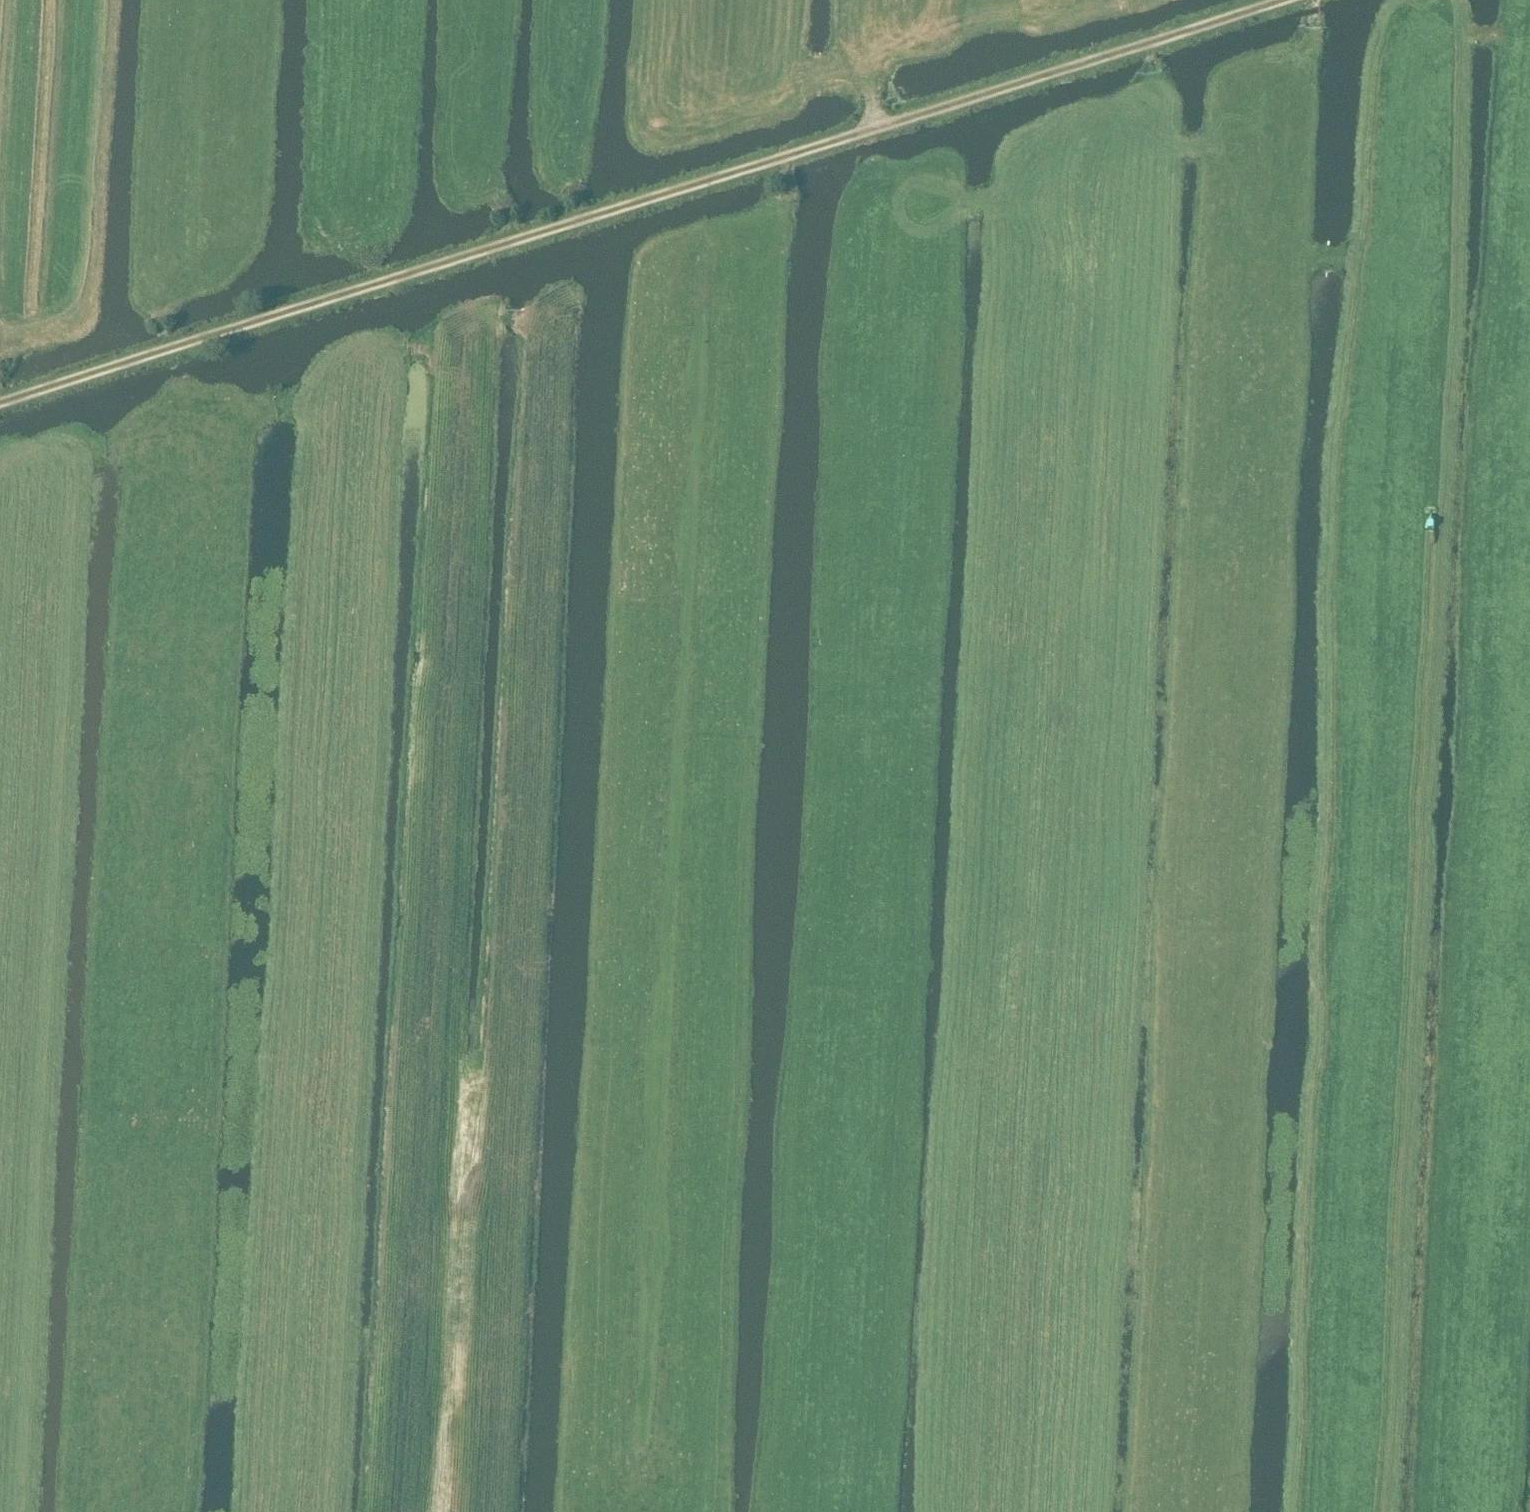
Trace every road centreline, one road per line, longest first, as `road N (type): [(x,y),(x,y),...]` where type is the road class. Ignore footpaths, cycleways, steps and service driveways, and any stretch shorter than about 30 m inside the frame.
road 1 (track): [(0,396),(1266,0)]

